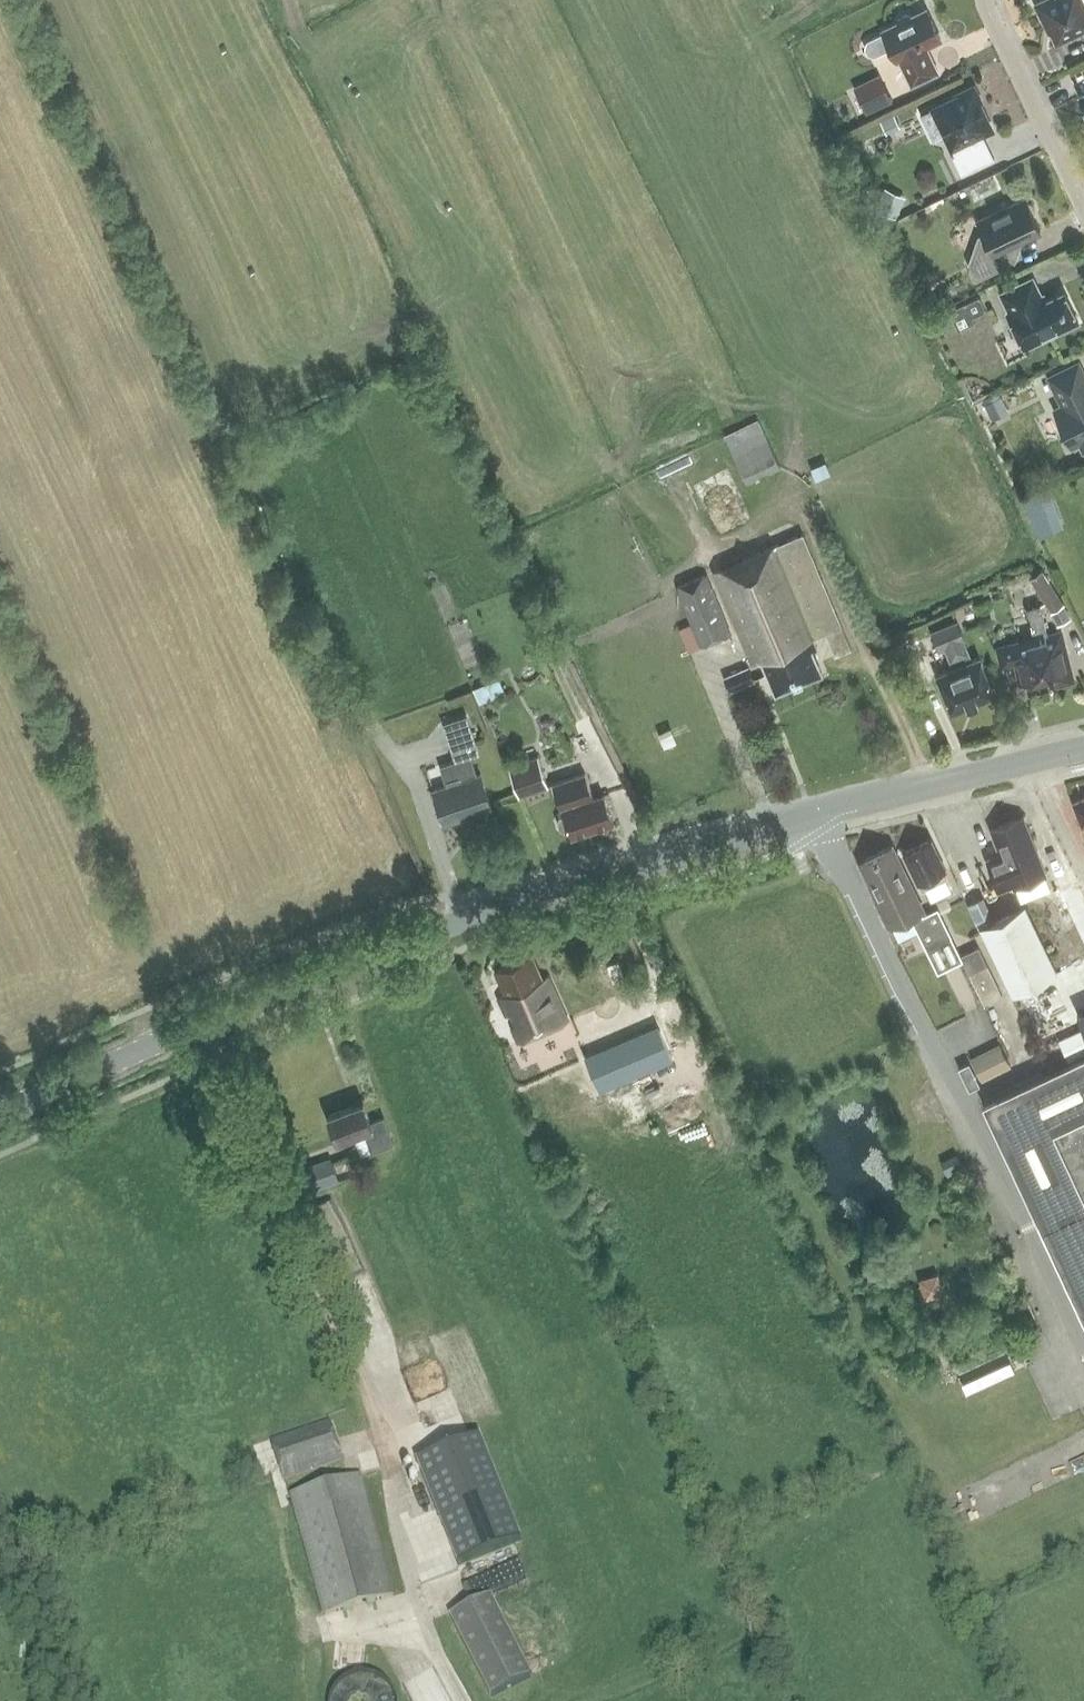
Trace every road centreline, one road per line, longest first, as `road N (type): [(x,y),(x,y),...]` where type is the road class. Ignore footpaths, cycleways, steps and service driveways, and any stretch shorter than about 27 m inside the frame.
road 1 (secondary): [(0,1109),(383,947),(822,812)]
road 2 (unclassified): [(822,812),(839,865),(1083,1355)]
road 3 (track): [(203,1024),(393,1449)]
road 4 (secondary): [(822,812),(1083,749)]
road 5 (residential): [(1083,206),(989,0)]

